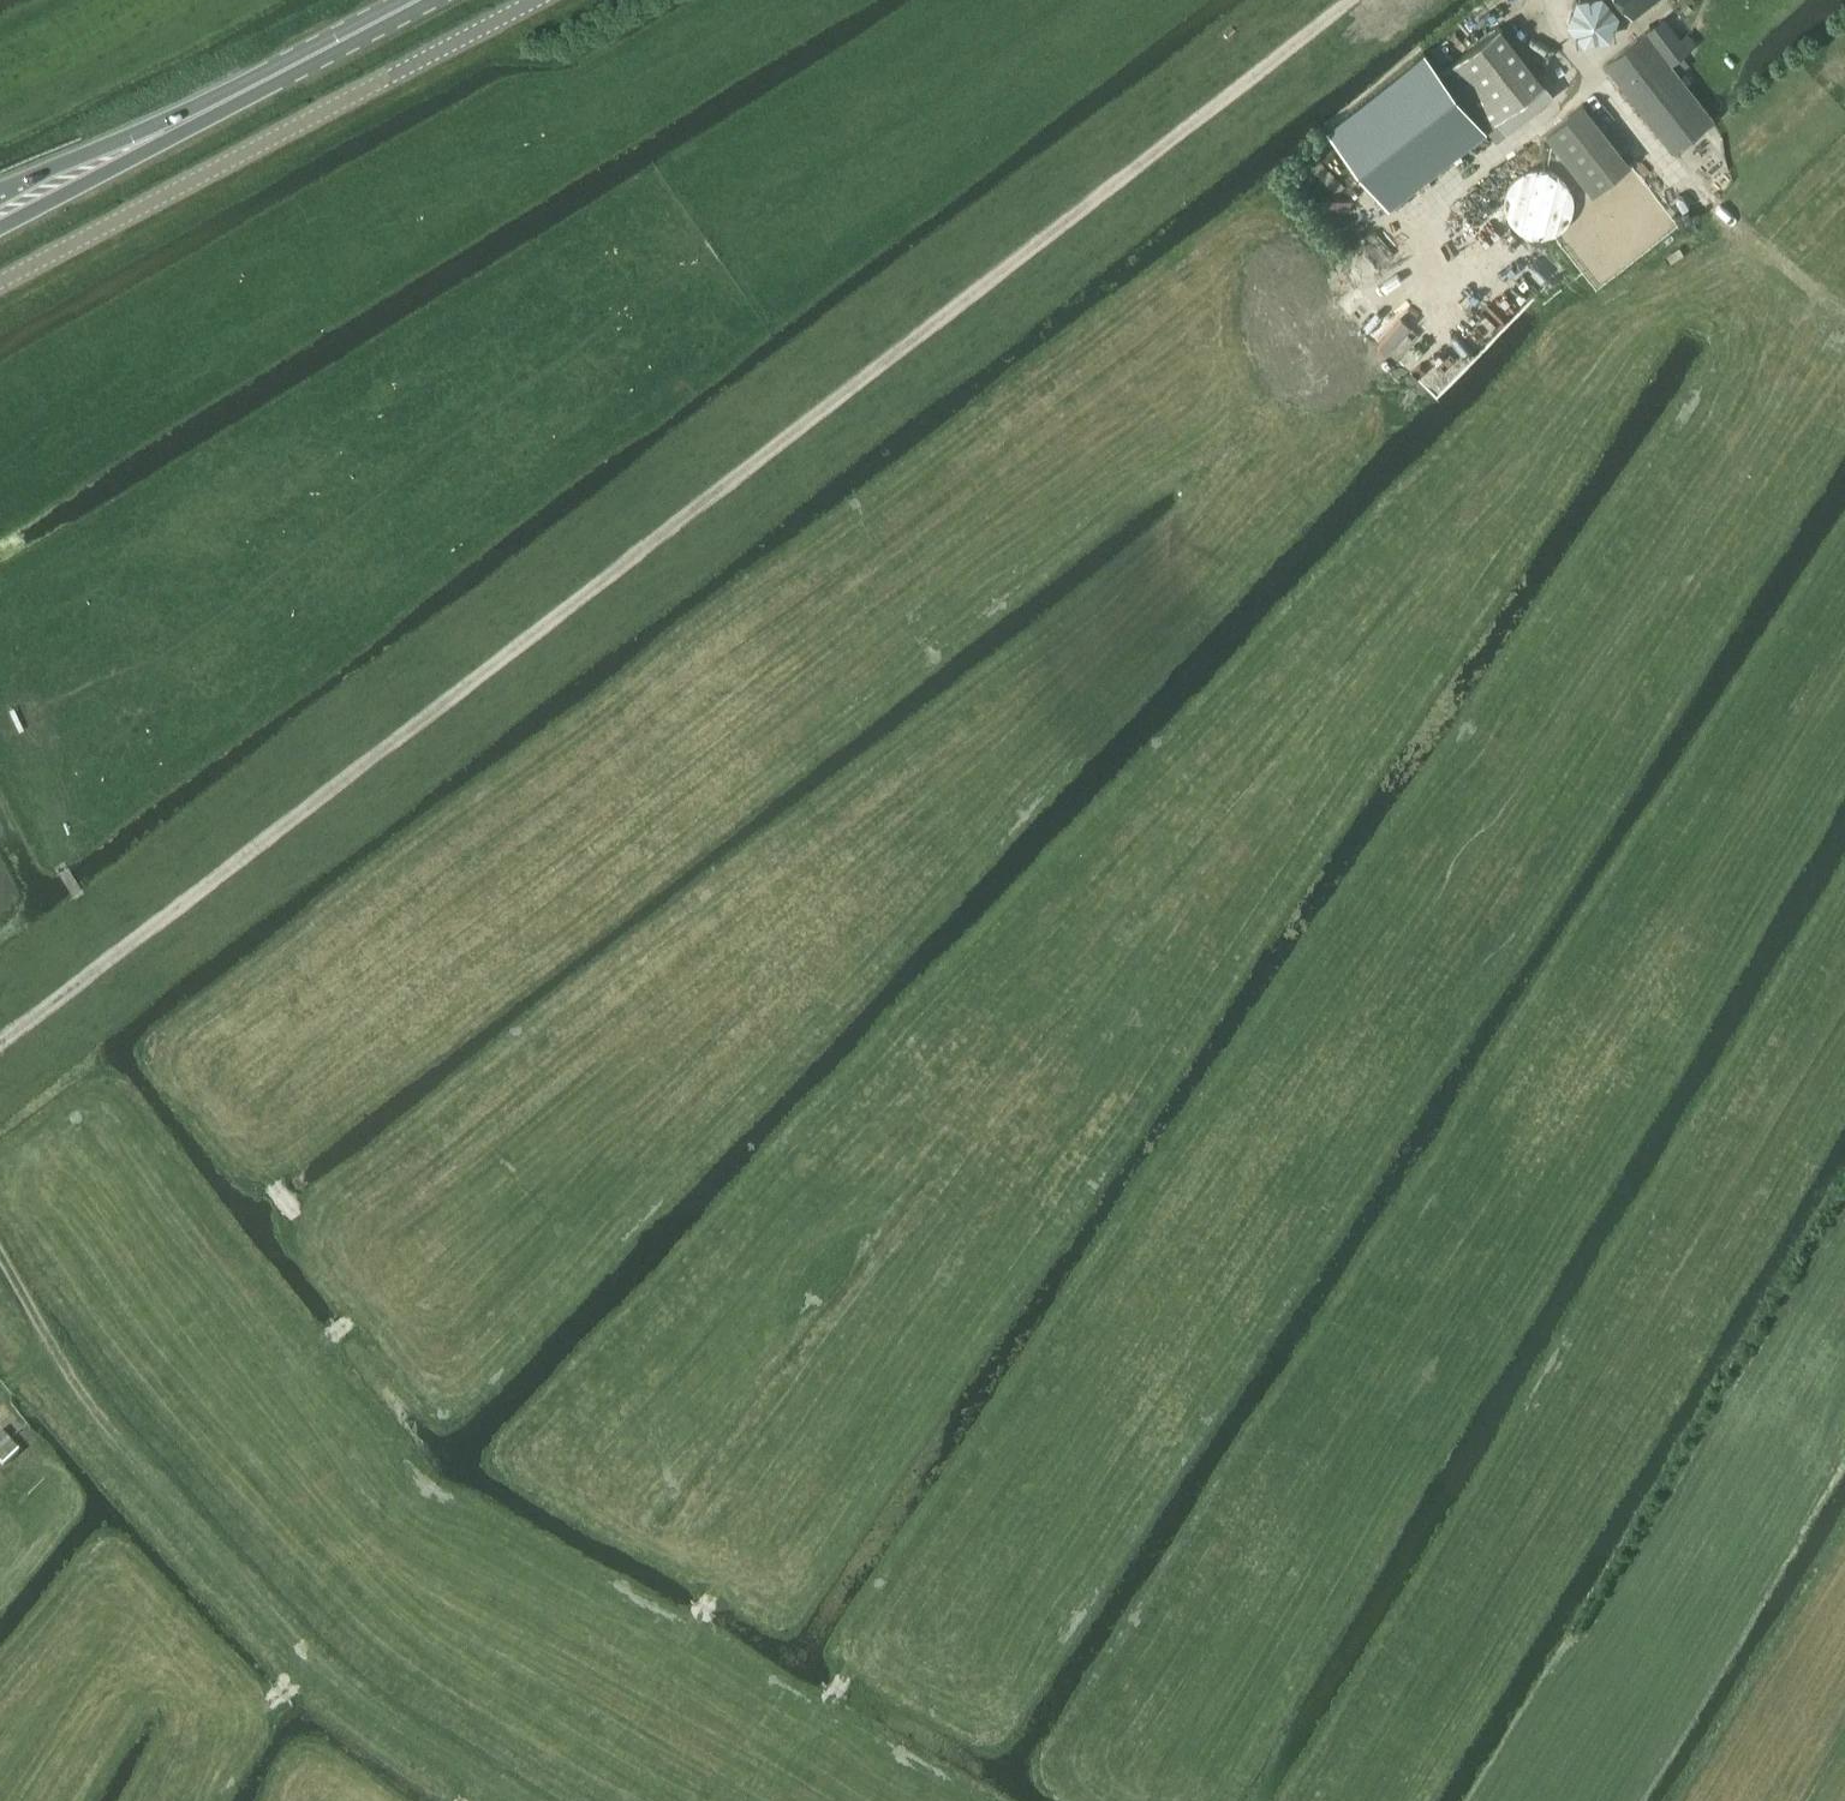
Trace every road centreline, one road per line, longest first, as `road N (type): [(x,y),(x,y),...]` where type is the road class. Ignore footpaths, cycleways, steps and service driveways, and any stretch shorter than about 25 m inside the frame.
road 1 (track): [(0,1044),(1347,0)]
road 2 (track): [(520,1800),(348,1693),(296,1647),(97,1415),(0,1257)]
road 3 (unclassified): [(0,281),(536,0)]
road 4 (primary): [(39,191),(428,0)]
road 5 (track): [(1844,309),(1728,222),(1649,148)]

